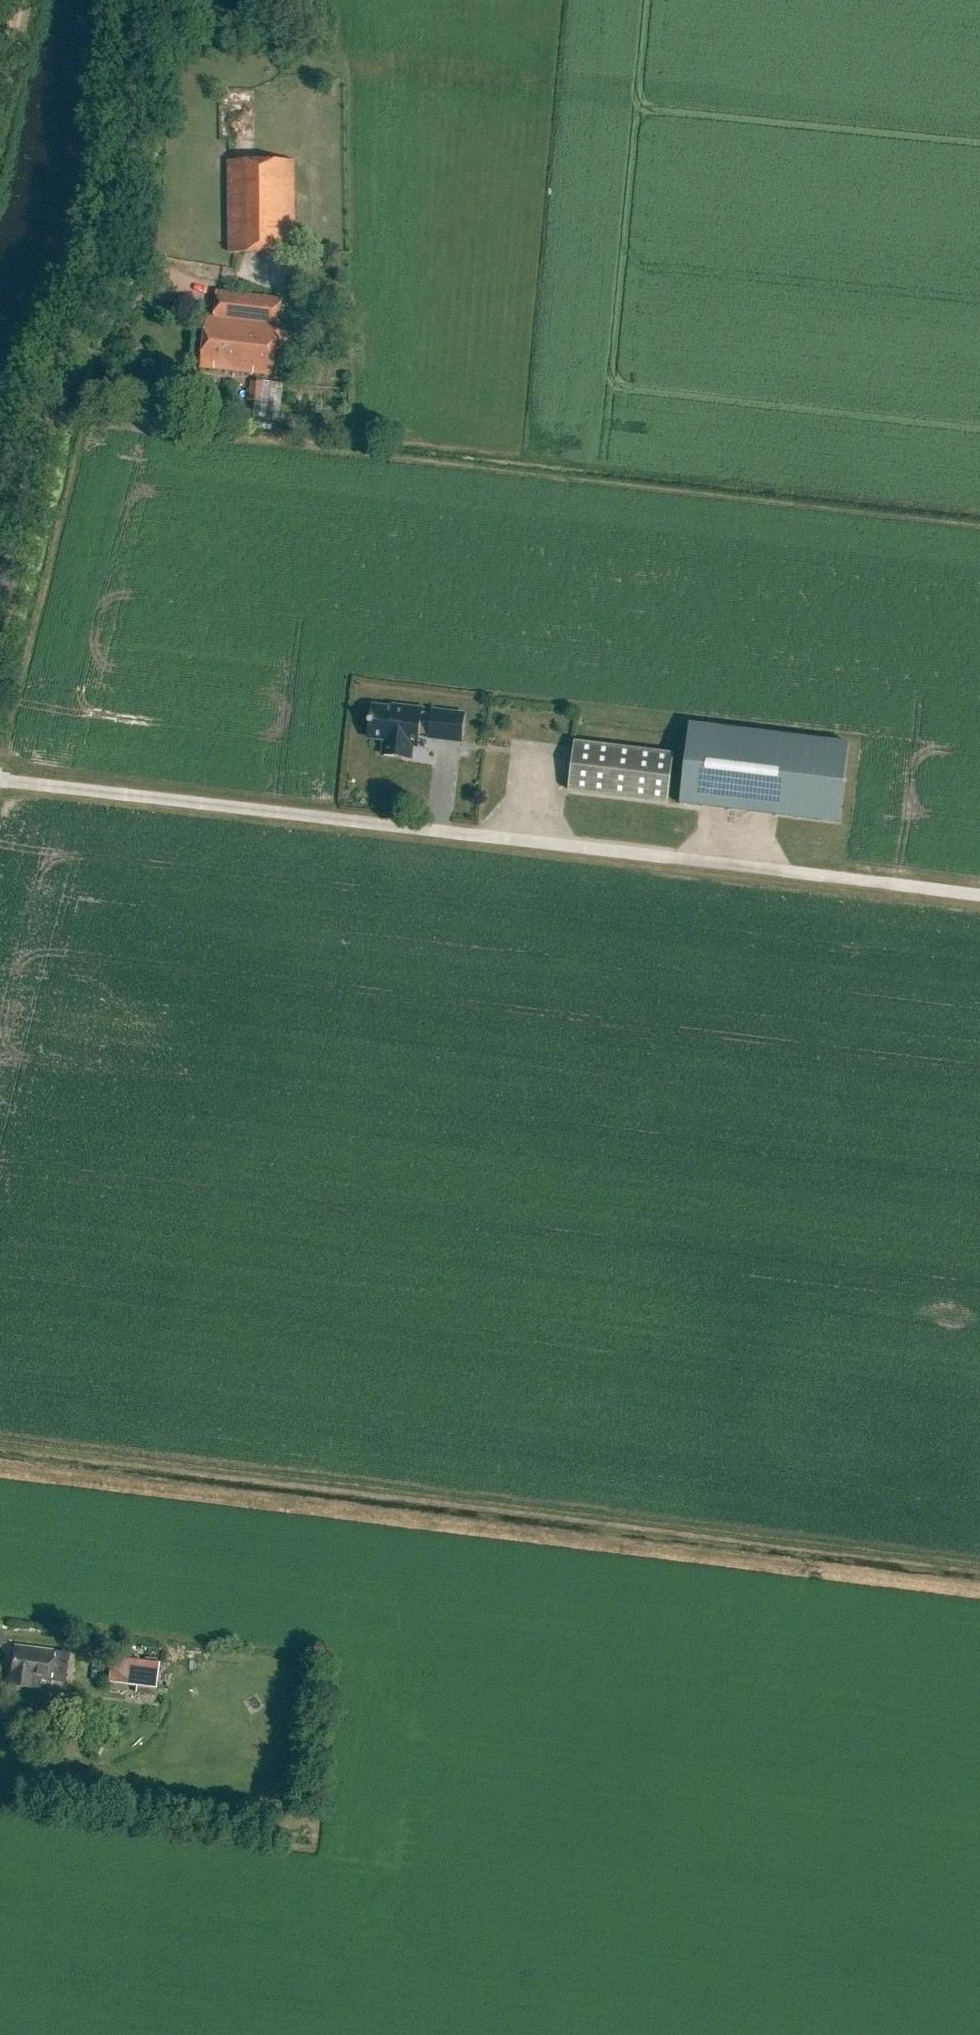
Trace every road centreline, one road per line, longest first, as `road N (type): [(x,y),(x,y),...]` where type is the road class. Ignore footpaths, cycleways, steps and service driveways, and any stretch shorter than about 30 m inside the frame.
road 1 (unclassified): [(0,590),(52,394),(123,212),(146,0)]

